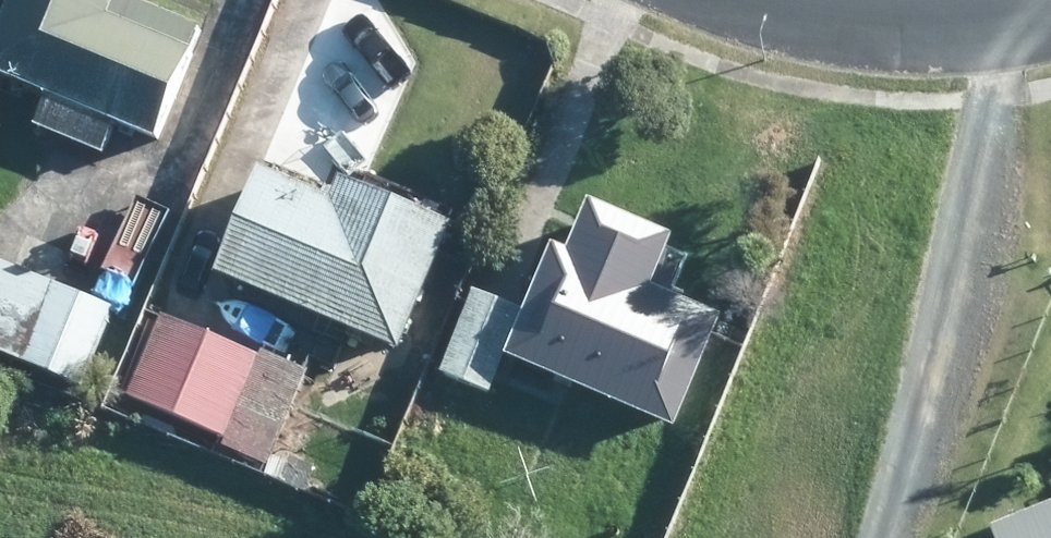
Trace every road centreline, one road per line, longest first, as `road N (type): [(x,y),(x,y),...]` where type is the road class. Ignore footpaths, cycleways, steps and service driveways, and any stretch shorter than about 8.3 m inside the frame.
road 1 (track): [(980,8),(834,537)]
road 2 (residential): [(862,0),(920,13),(1050,3)]

